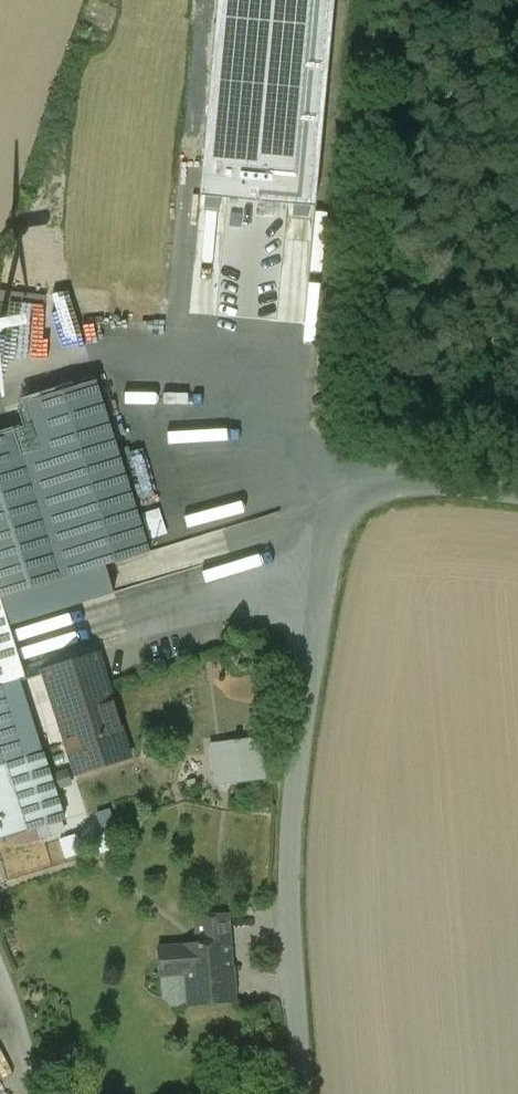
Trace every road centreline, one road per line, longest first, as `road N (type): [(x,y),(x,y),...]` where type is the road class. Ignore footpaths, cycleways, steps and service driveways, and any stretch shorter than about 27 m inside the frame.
road 1 (unclassified): [(517,492),(401,481),(357,495),(333,554),(298,768),(288,919),(302,1093)]
road 2 (track): [(357,495),(325,459),(368,0)]

